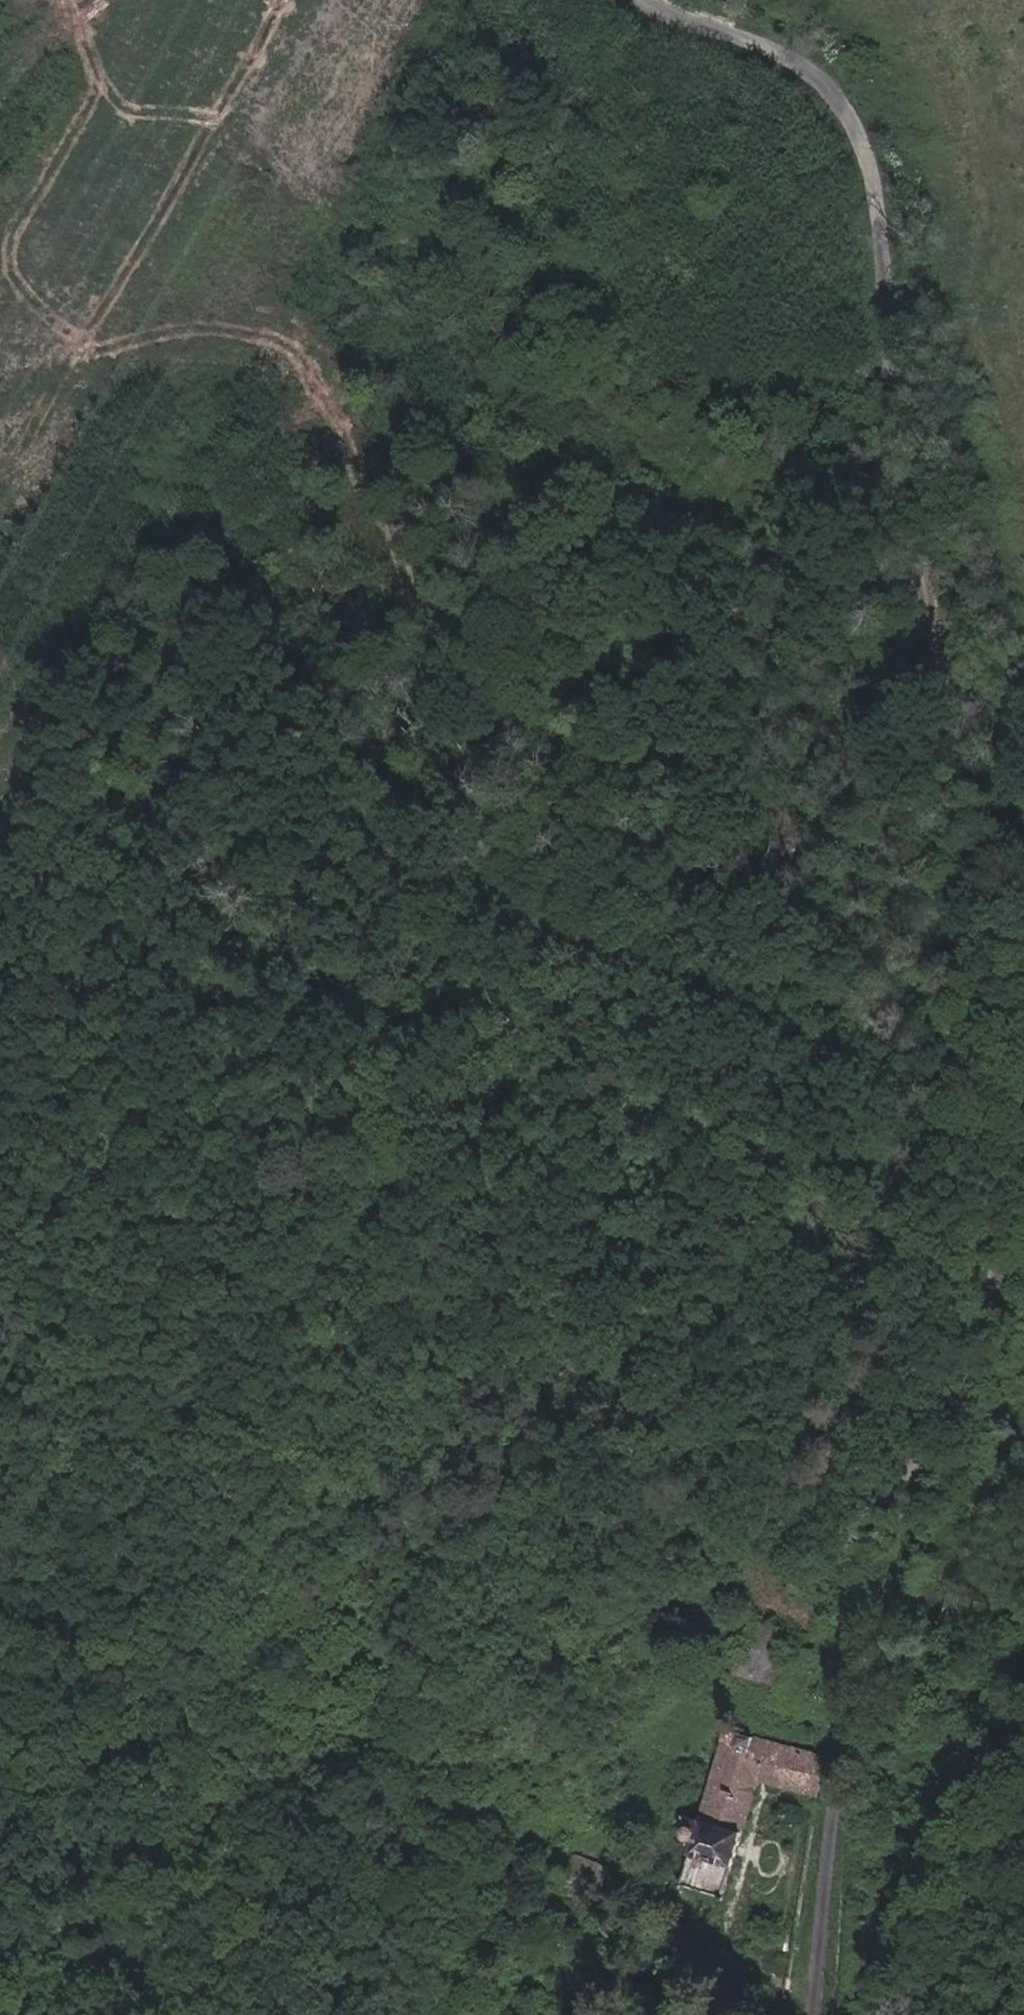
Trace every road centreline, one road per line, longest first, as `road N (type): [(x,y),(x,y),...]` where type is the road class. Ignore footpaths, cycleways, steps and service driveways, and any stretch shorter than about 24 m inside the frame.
road 1 (unclassified): [(683,0),(754,45),(855,131),(938,588),(1023,828)]
road 2 (unclassified): [(1023,1135),(980,1333),(882,1565),(813,2014)]

